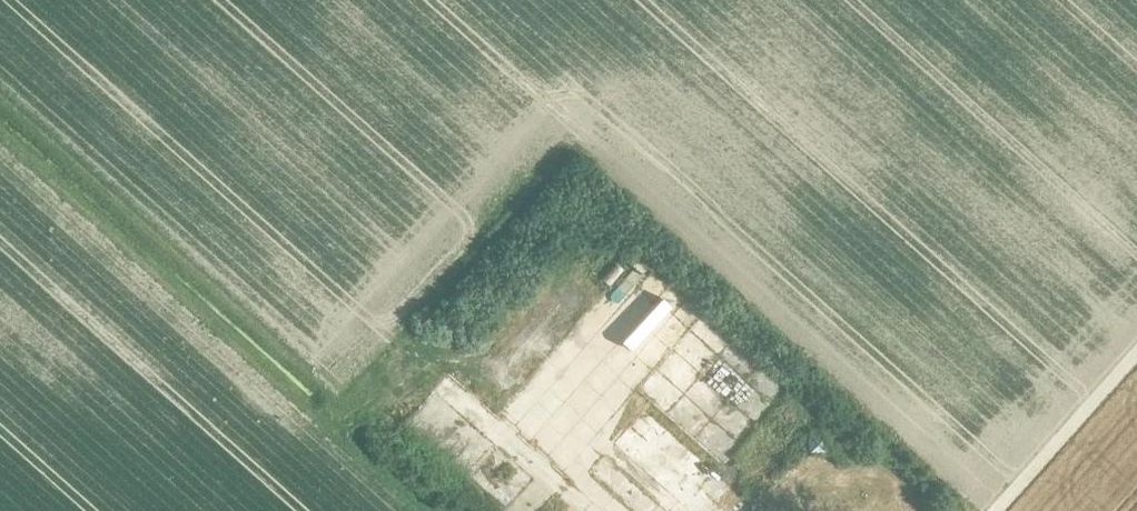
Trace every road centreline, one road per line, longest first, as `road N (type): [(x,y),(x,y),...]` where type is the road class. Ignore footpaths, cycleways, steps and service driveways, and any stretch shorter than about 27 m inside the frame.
road 1 (track): [(993,510),(1136,350)]

